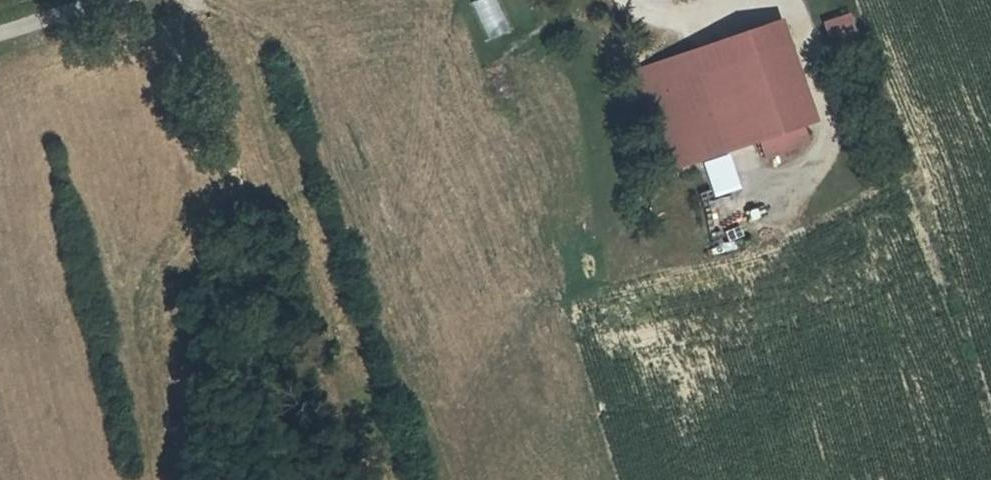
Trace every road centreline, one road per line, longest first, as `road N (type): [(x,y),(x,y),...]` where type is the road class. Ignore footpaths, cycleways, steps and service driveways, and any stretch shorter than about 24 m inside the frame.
road 1 (track): [(465,479),(402,283),(455,0)]
road 2 (residential): [(0,35),(124,0)]

